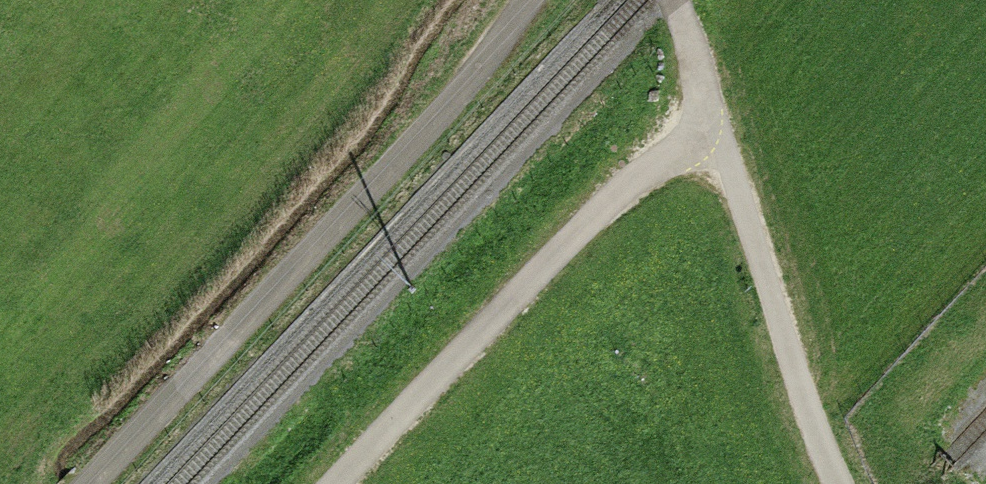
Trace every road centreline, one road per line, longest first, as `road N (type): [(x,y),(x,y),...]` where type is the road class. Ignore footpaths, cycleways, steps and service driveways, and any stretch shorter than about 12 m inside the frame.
road 1 (track): [(528,0),(423,134),(89,483)]
road 2 (track): [(703,98),(694,140),(591,219),(336,483)]
road 3 (track): [(703,98),(833,483)]

